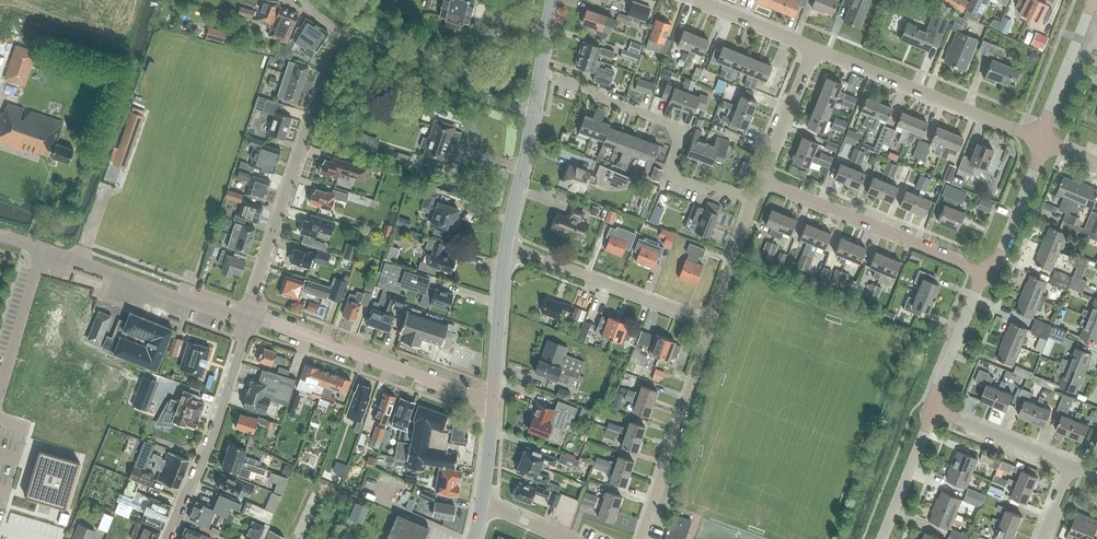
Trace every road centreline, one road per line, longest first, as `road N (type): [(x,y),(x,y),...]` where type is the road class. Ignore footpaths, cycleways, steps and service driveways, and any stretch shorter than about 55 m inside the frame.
road 1 (residential): [(248,316),(341,33)]
road 2 (residential): [(754,200),(674,178),(684,129),(540,72)]
road 3 (unclassified): [(493,404),(248,316)]
road 4 (residential): [(992,274),(762,178)]
road 5 (residential): [(1043,141),(814,47)]
road 6 (residential): [(166,538),(211,439),(248,316)]
road 7 (residential): [(641,538),(713,325)]
road 8 (residential): [(713,325),(506,246)]
road 9 (unclassified): [(248,316),(191,296),(169,302),(42,249)]
road 10 (residential): [(533,112),(432,79),(341,33)]
road 11 (tertiary): [(493,404),(506,246)]
road 12 (residential): [(1071,464),(929,408)]
road 13 (unclassified): [(1043,141),(1096,0)]
road 14 (residential): [(929,408),(976,292),(992,274)]
road 15 (residential): [(0,391),(42,249)]
road 16 (residential): [(992,274),(1043,141)]
road 17 (residential): [(762,178),(814,47)]
road 18 (residential): [(882,538),(929,408)]
road 19 (tertiary): [(506,246),(533,112)]
road 20 (residential): [(713,325),(754,200)]
road 21 (residential): [(814,47),(697,0)]

